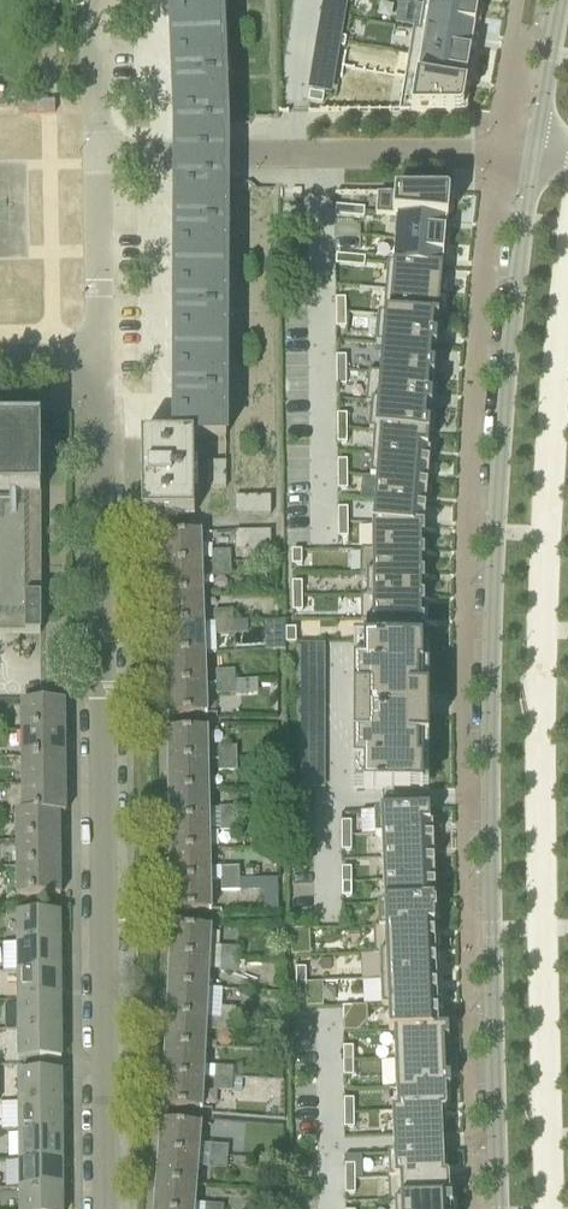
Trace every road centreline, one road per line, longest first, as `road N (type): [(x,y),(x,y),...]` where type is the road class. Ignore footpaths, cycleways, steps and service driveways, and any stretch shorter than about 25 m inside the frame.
road 1 (motorway): [(567,0),(520,328),(514,450),(524,1208)]
road 2 (trunk): [(561,0),(513,341),(517,1208)]
road 3 (residential): [(530,153),(512,264),(496,560),(500,1208)]
road 4 (residential): [(108,1208),(101,359)]
road 5 (residential): [(230,150),(530,153)]
road 6 (residential): [(101,359),(96,150)]
road 7 (residential): [(559,0),(530,153)]
road 8 (residential): [(96,150),(94,0)]

